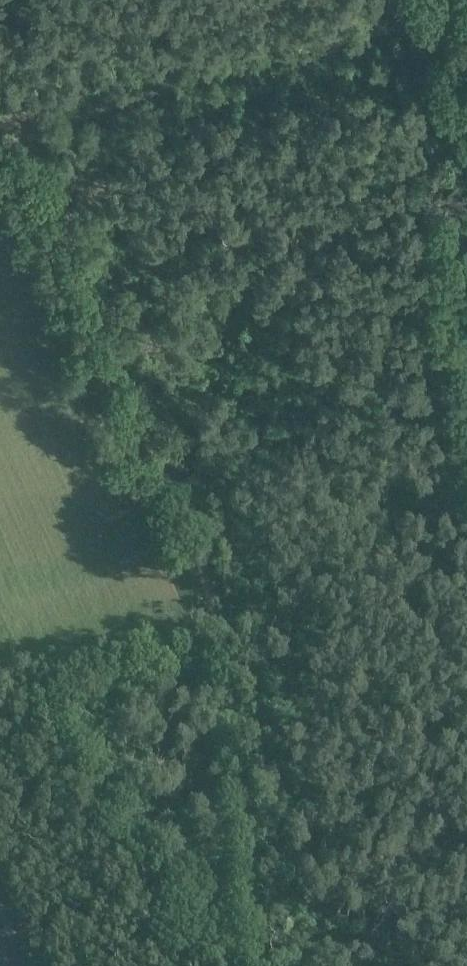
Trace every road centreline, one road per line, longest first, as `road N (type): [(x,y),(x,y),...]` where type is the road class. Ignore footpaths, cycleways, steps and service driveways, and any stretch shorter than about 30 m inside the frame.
road 1 (track): [(261,965),(221,638),(161,404),(77,189),(42,121)]
road 2 (track): [(42,121),(396,28),(441,5)]

